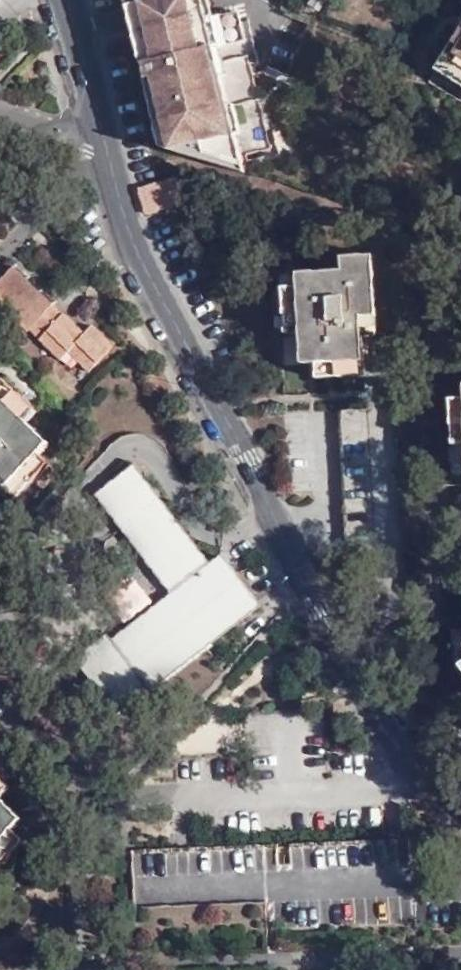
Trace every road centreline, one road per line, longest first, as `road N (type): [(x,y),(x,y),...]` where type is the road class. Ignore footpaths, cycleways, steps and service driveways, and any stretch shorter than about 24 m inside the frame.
road 1 (unclassified): [(66,0),(104,142),(164,306),(374,719),(427,781),(460,806)]

